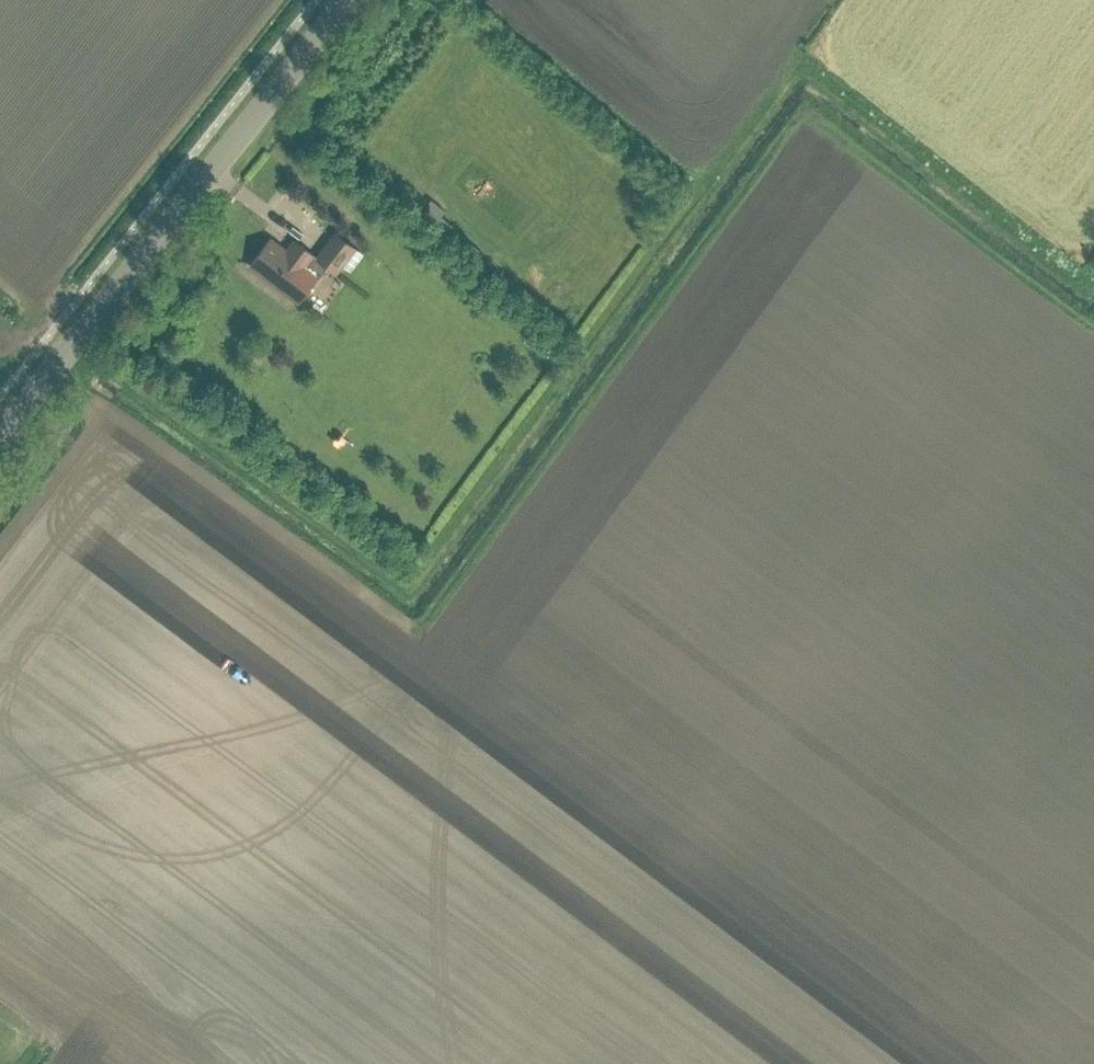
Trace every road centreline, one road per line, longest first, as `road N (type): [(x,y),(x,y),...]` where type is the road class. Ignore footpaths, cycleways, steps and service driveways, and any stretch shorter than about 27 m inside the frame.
road 1 (tertiary): [(0,436),(344,0)]

